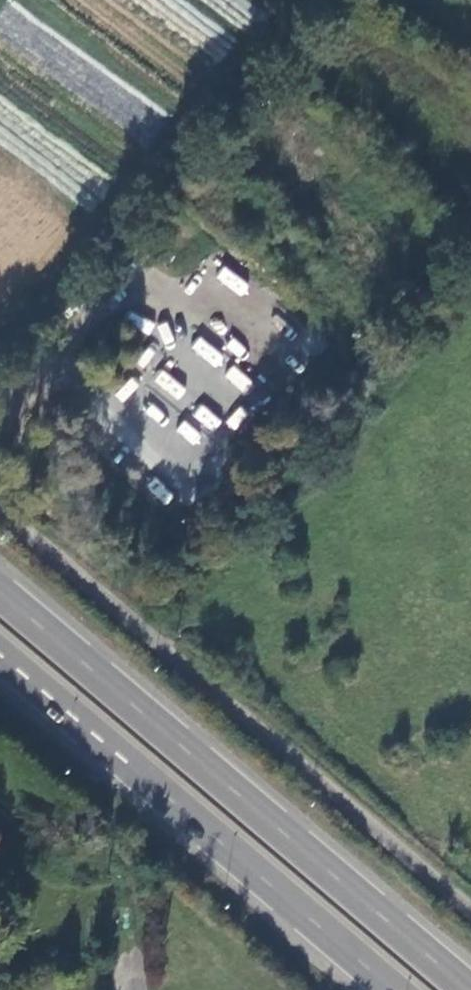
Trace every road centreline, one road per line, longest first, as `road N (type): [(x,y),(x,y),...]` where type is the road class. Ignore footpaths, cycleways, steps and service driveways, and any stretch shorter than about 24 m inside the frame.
road 1 (residential): [(0,509),(470,912)]
road 2 (trunk): [(470,989),(0,590)]
road 3 (track): [(126,303),(140,263),(306,76),(349,74),(411,144),(442,159),(458,150),(462,123),(424,101)]
road 4 (trunk): [(0,653),(400,989)]
road 5 (track): [(216,179),(340,302),(352,329)]

